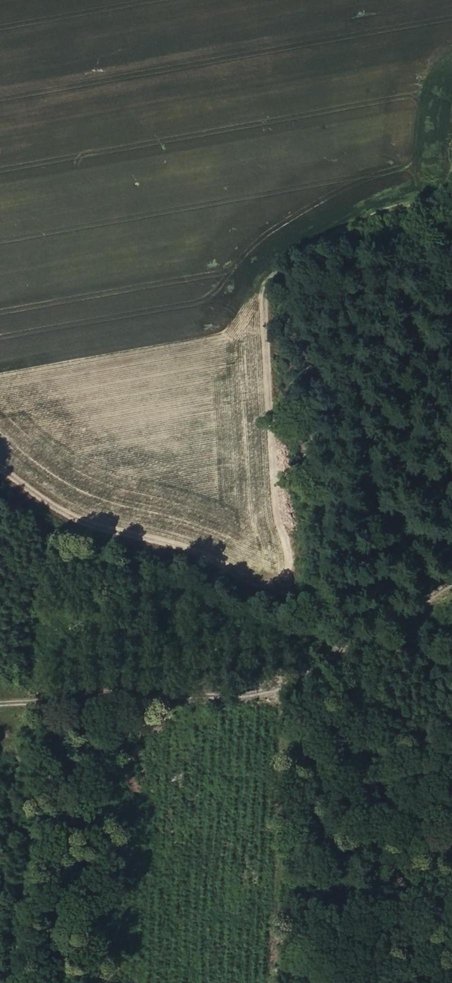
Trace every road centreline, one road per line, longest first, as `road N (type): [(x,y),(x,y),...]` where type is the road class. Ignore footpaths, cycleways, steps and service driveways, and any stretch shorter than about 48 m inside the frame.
road 1 (track): [(0,700),(246,696),(347,654),(451,582)]

